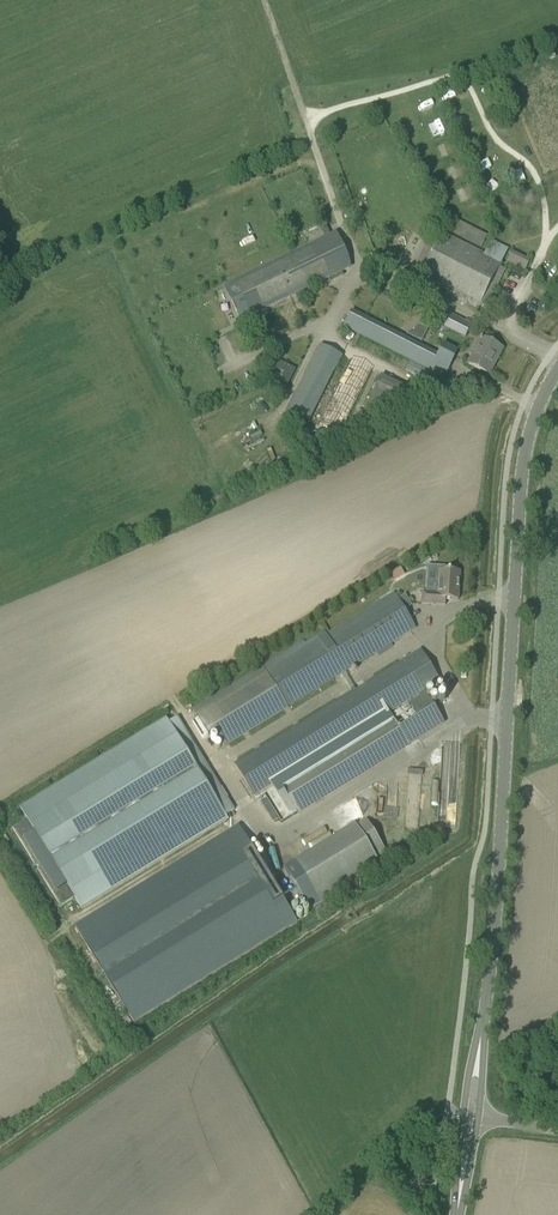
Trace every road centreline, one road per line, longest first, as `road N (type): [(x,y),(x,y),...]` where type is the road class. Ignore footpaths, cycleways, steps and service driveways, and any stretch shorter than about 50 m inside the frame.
road 1 (tertiary): [(479,1051),(523,479),(557,368)]

